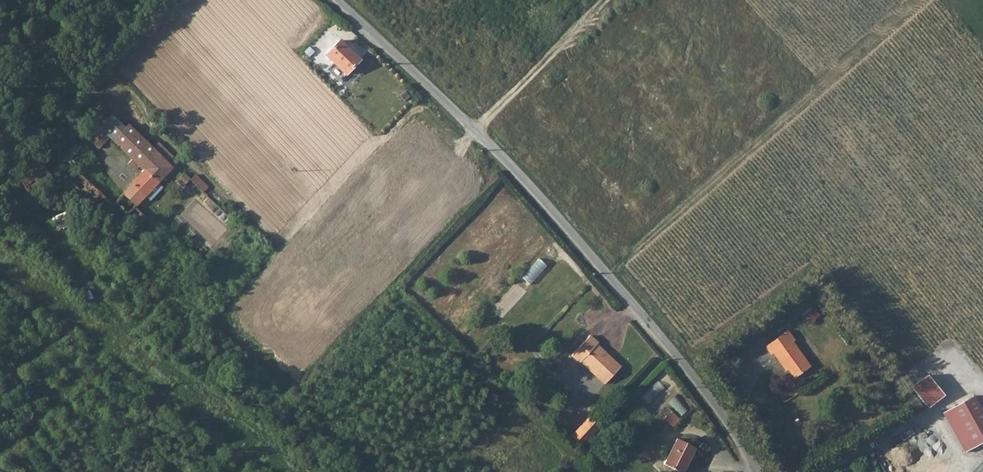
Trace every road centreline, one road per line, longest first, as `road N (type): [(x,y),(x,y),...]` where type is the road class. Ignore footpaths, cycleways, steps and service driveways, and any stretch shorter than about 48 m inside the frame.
road 1 (unclassified): [(758,471),(678,358),(539,197),(336,0)]
road 2 (track): [(604,0),(476,132)]
road 3 (track): [(823,471),(958,393)]

